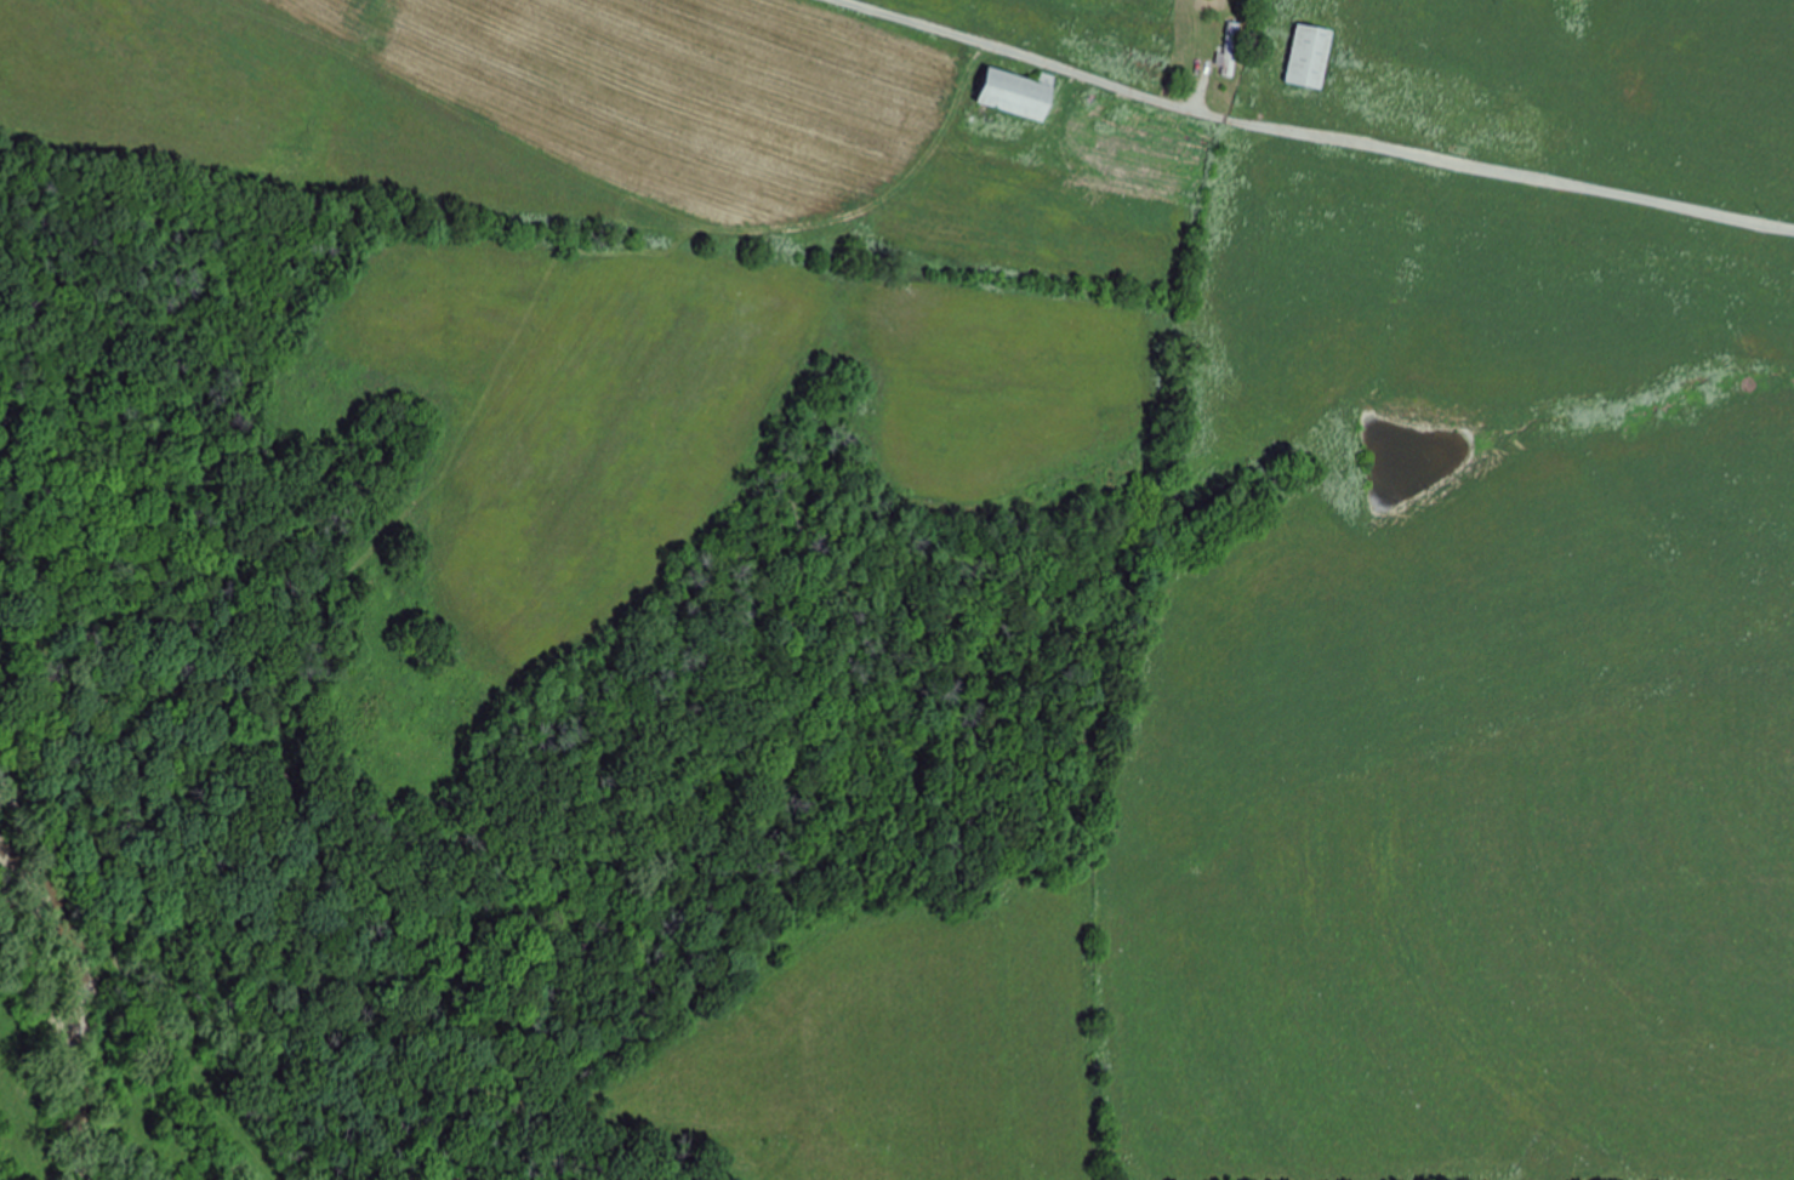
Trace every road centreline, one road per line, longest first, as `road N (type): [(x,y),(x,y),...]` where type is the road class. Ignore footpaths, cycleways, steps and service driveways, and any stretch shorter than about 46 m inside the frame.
road 1 (residential): [(1793,249),(857,0)]

